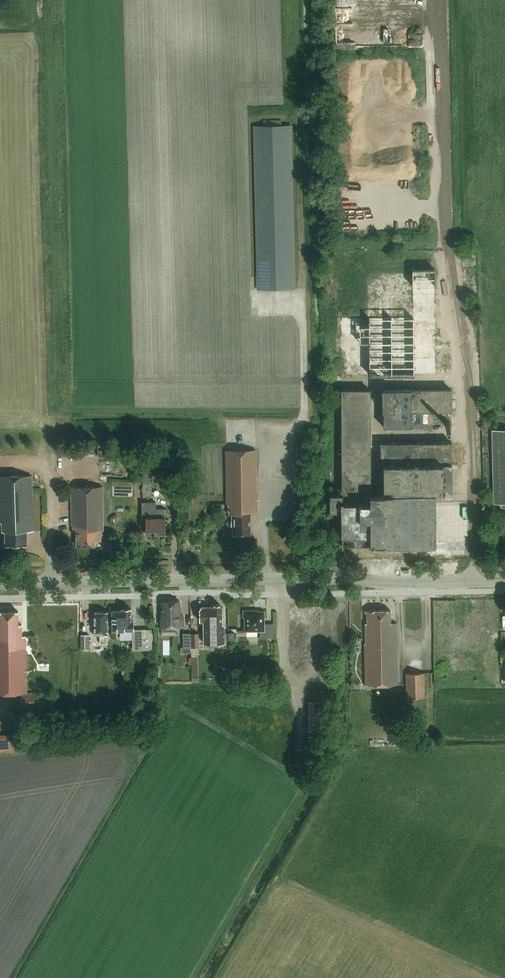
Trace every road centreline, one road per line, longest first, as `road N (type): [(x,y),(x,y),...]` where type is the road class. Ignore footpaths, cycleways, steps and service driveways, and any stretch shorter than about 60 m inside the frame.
road 1 (tertiary): [(504,578),(0,586)]

